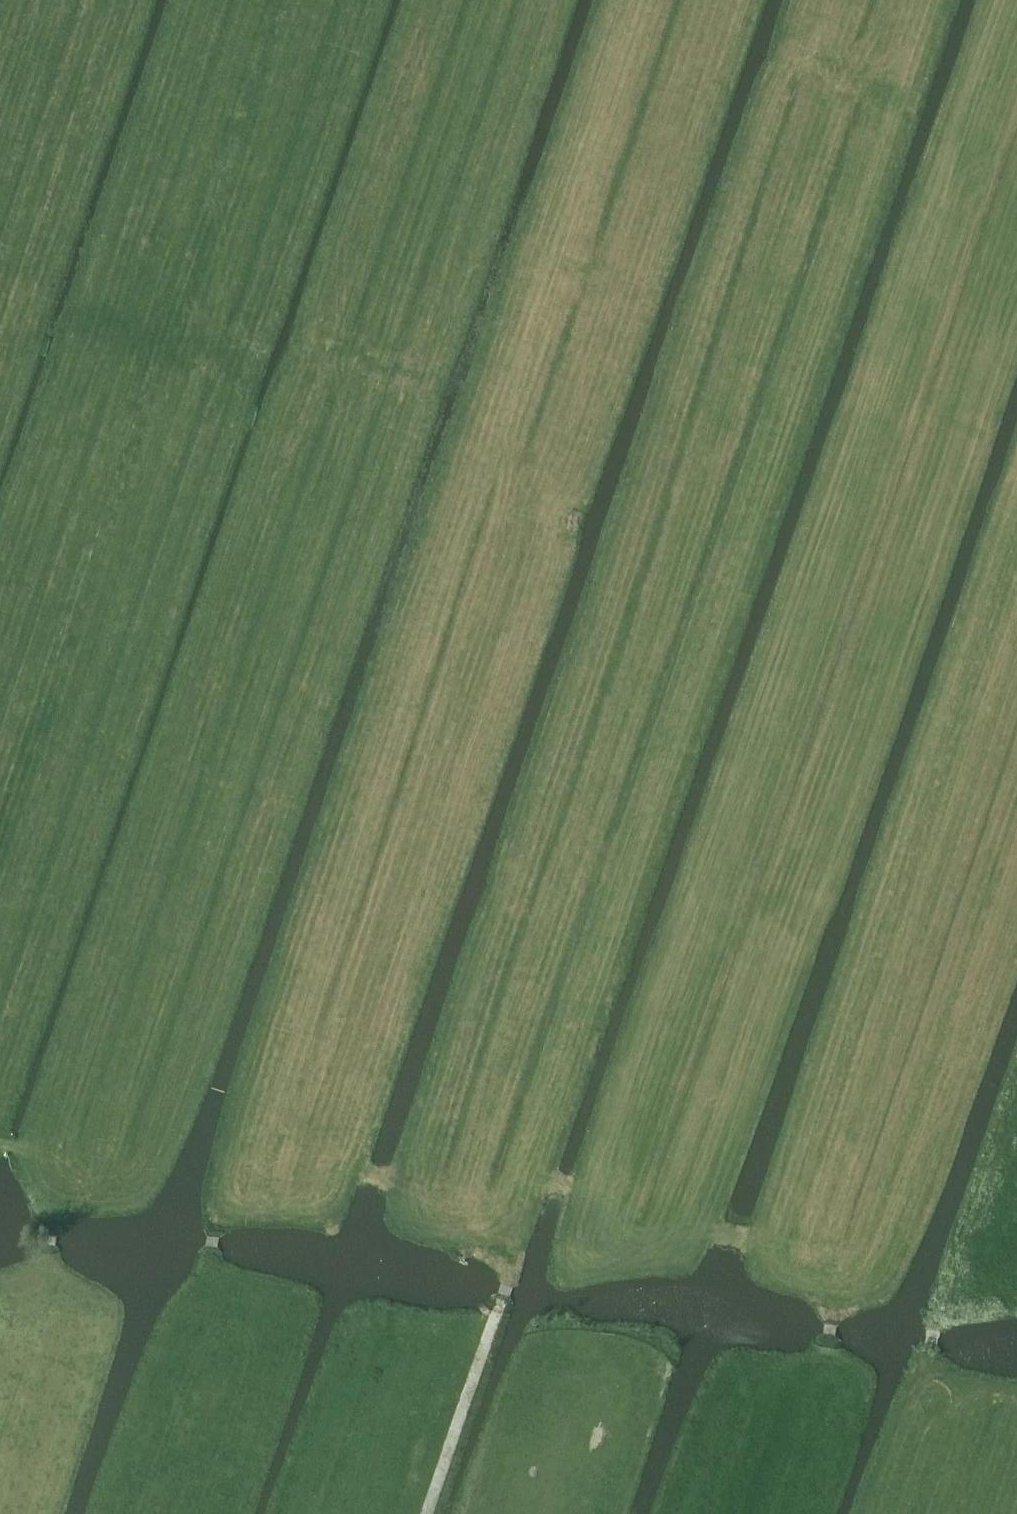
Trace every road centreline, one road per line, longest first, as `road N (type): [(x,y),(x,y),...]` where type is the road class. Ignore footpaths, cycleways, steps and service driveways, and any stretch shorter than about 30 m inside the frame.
road 1 (track): [(427,1513),(499,1305)]

